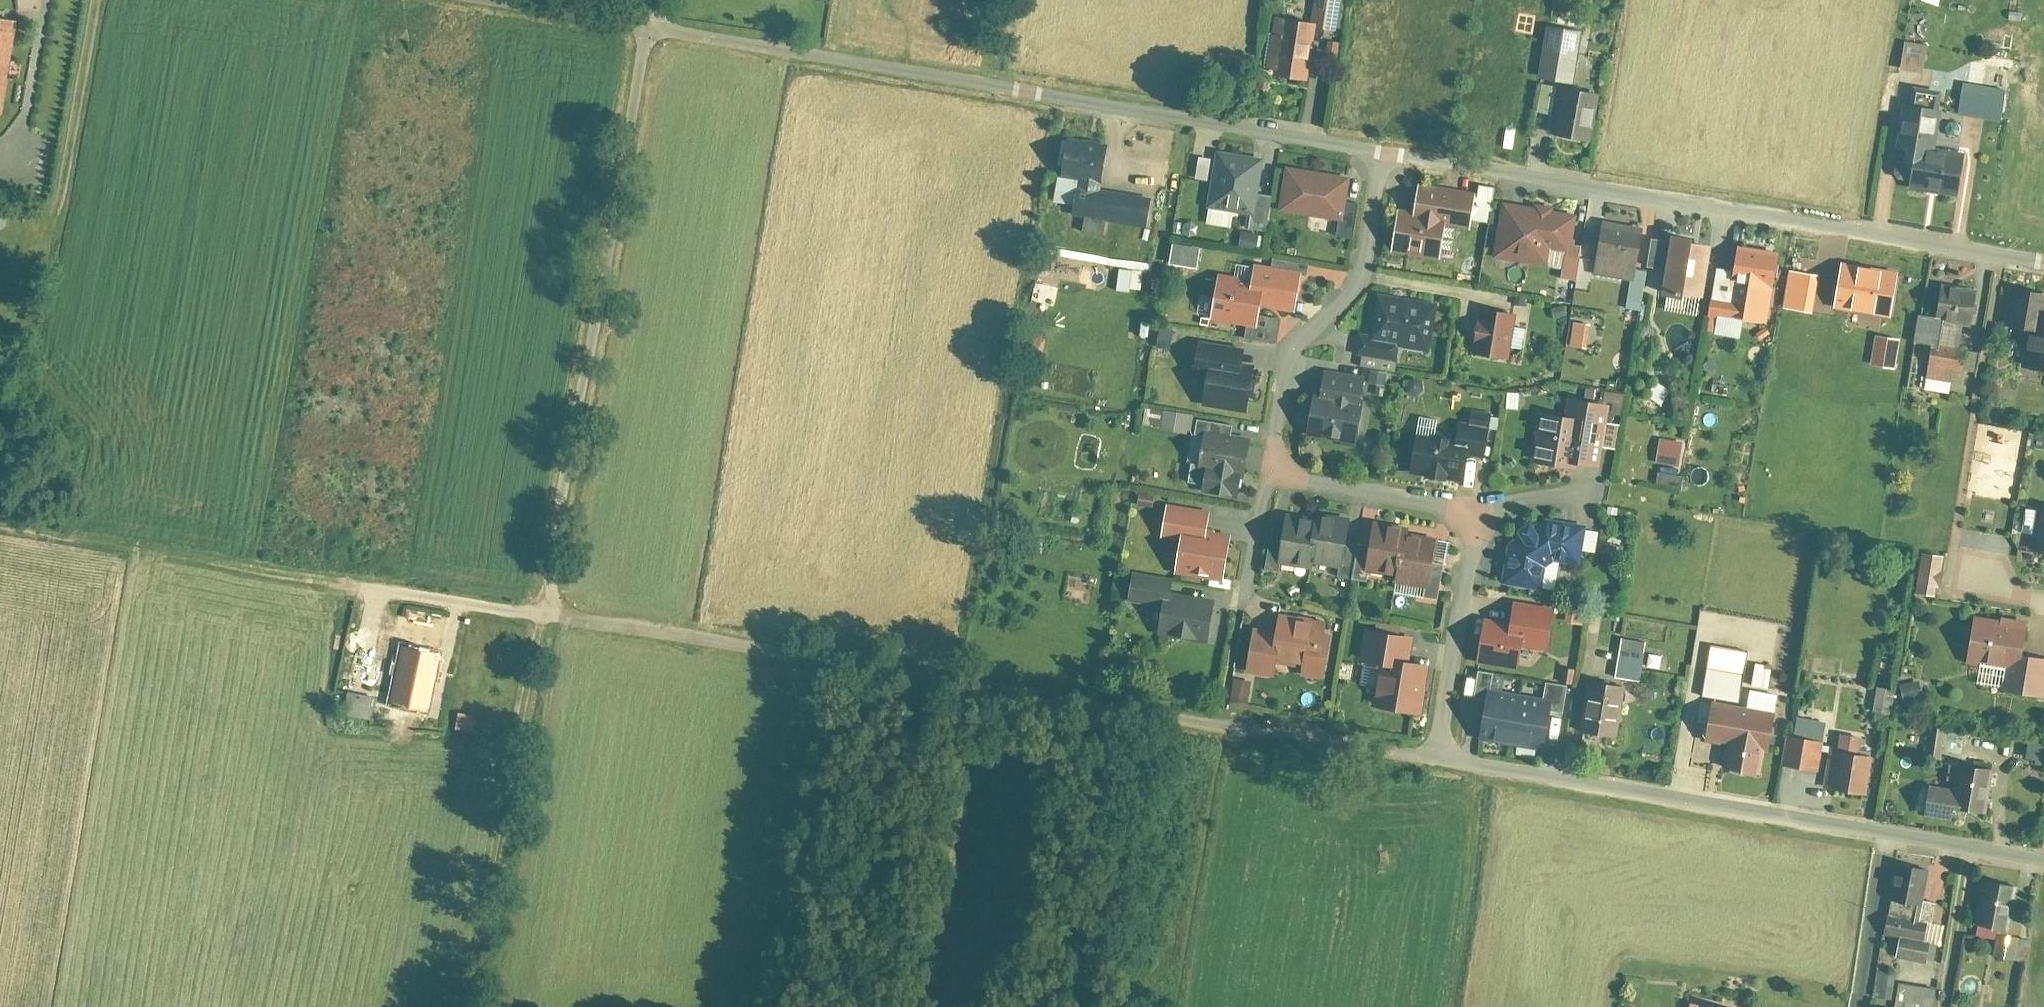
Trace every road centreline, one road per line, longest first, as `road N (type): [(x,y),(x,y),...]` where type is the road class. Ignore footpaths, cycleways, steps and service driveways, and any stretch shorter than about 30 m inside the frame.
road 1 (track): [(470,1006),(541,616),(1435,759)]
road 2 (residential): [(1382,147),(646,23)]
road 3 (residential): [(2043,261),(1382,147)]
road 4 (residential): [(1435,759),(2043,858)]
road 5 (residential): [(646,23),(541,616)]
road 6 (residential): [(1272,464),(1295,350),(1363,262),(1382,147)]
road 7 (residential): [(1435,759),(1480,508)]
road 8 (residential): [(1480,508),(1414,502),(1272,464)]
road 9 (residential): [(356,584),(541,616)]
road 10 (residential): [(1272,464),(1241,611)]
road 11 (residential): [(646,23),(503,0)]

